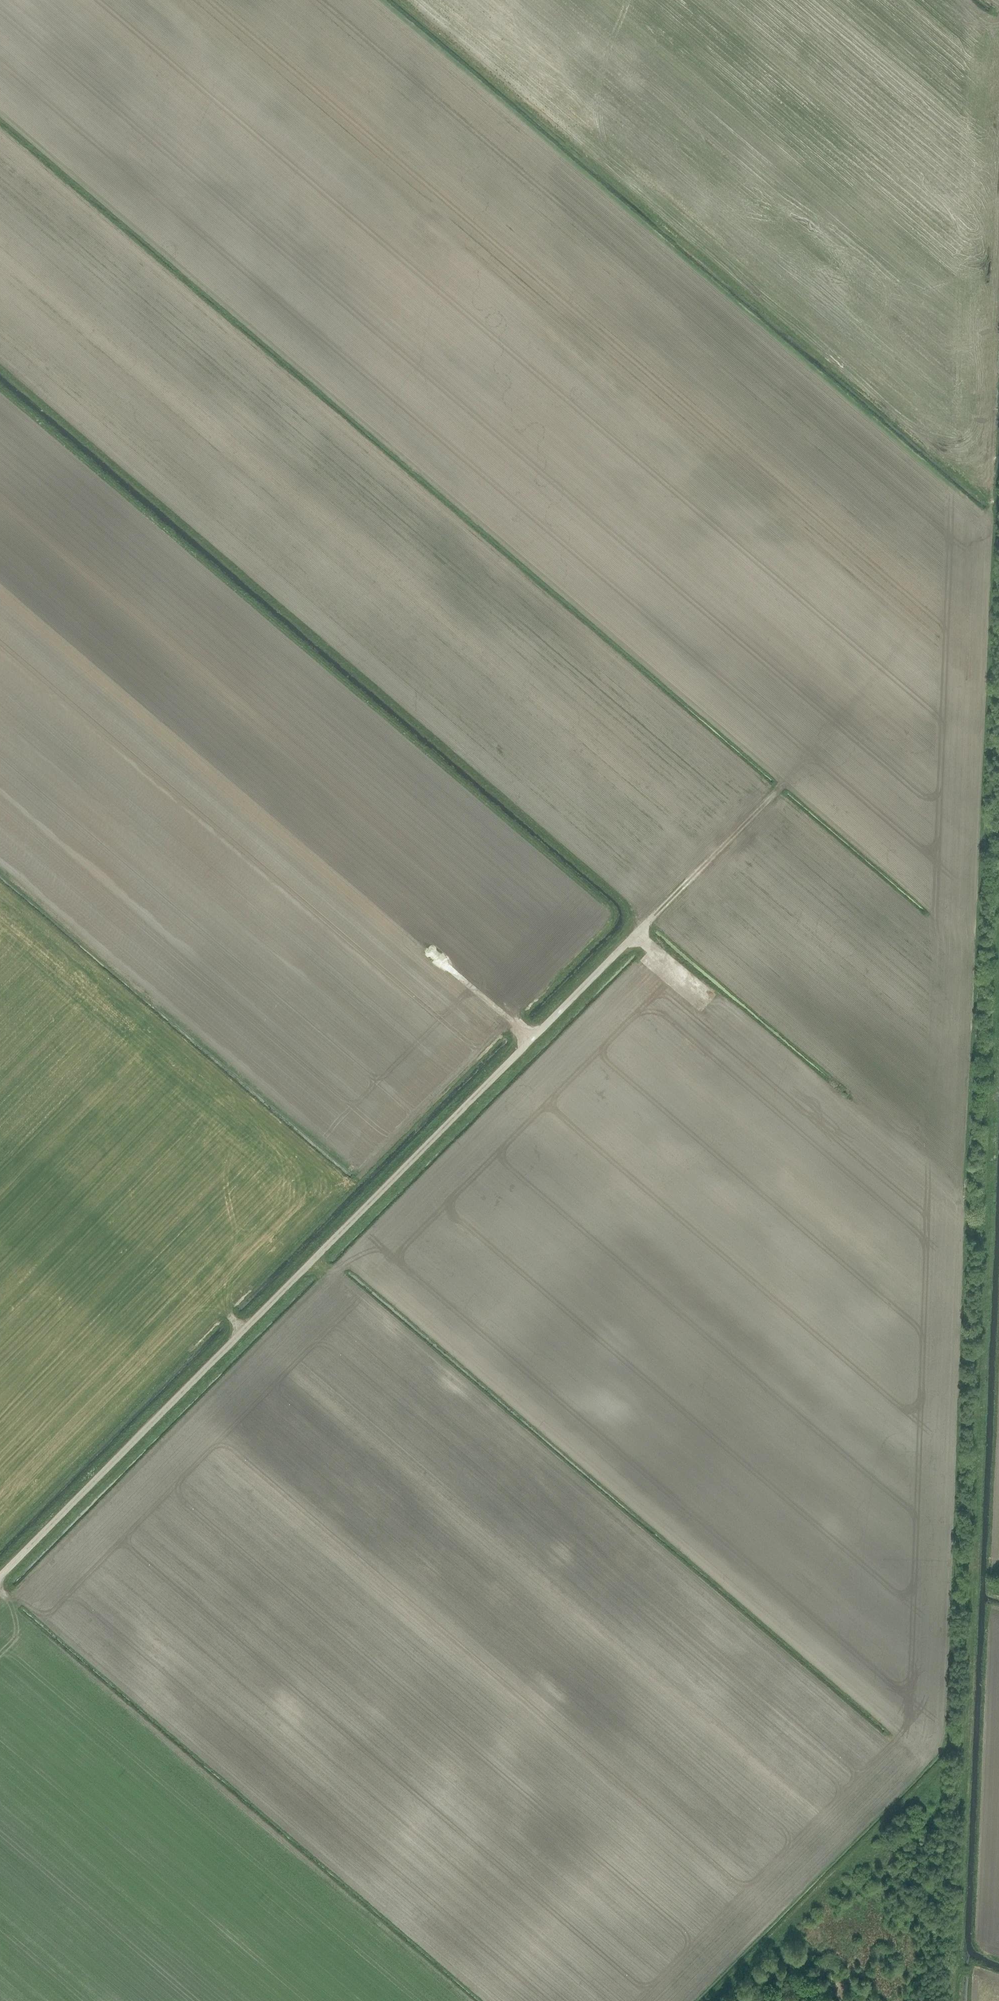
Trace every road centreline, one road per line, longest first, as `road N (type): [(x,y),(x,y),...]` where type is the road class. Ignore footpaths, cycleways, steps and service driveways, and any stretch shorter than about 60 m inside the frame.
road 1 (unclassified): [(0,1577),(646,924)]

